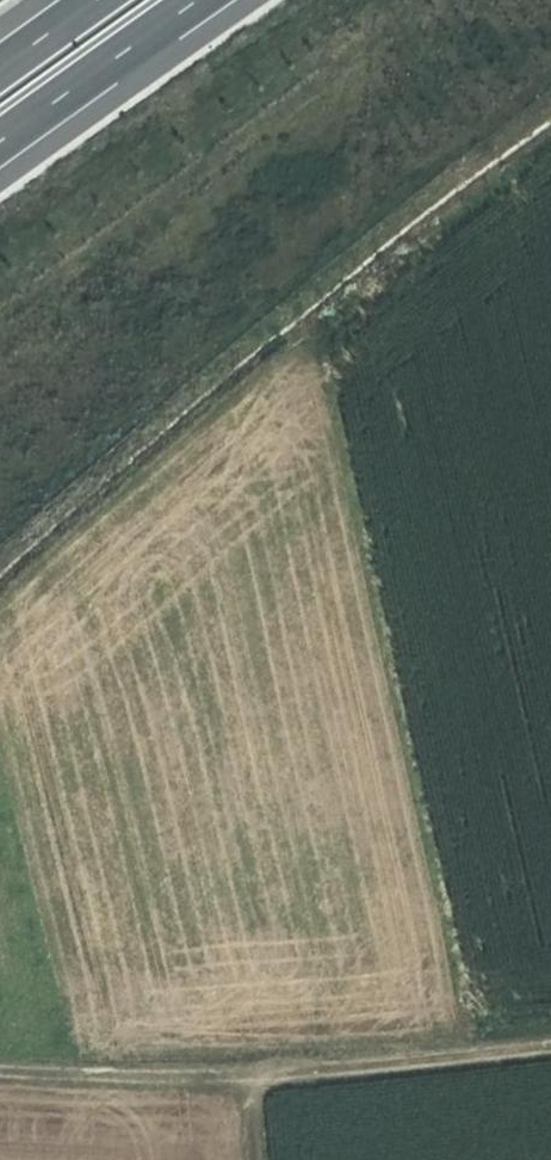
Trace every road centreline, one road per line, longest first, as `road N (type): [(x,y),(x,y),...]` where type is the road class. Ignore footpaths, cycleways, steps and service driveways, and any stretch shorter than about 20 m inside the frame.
road 1 (track): [(0,1063),(264,1073),(550,1042)]
road 2 (motorway): [(0,133),(189,0)]

